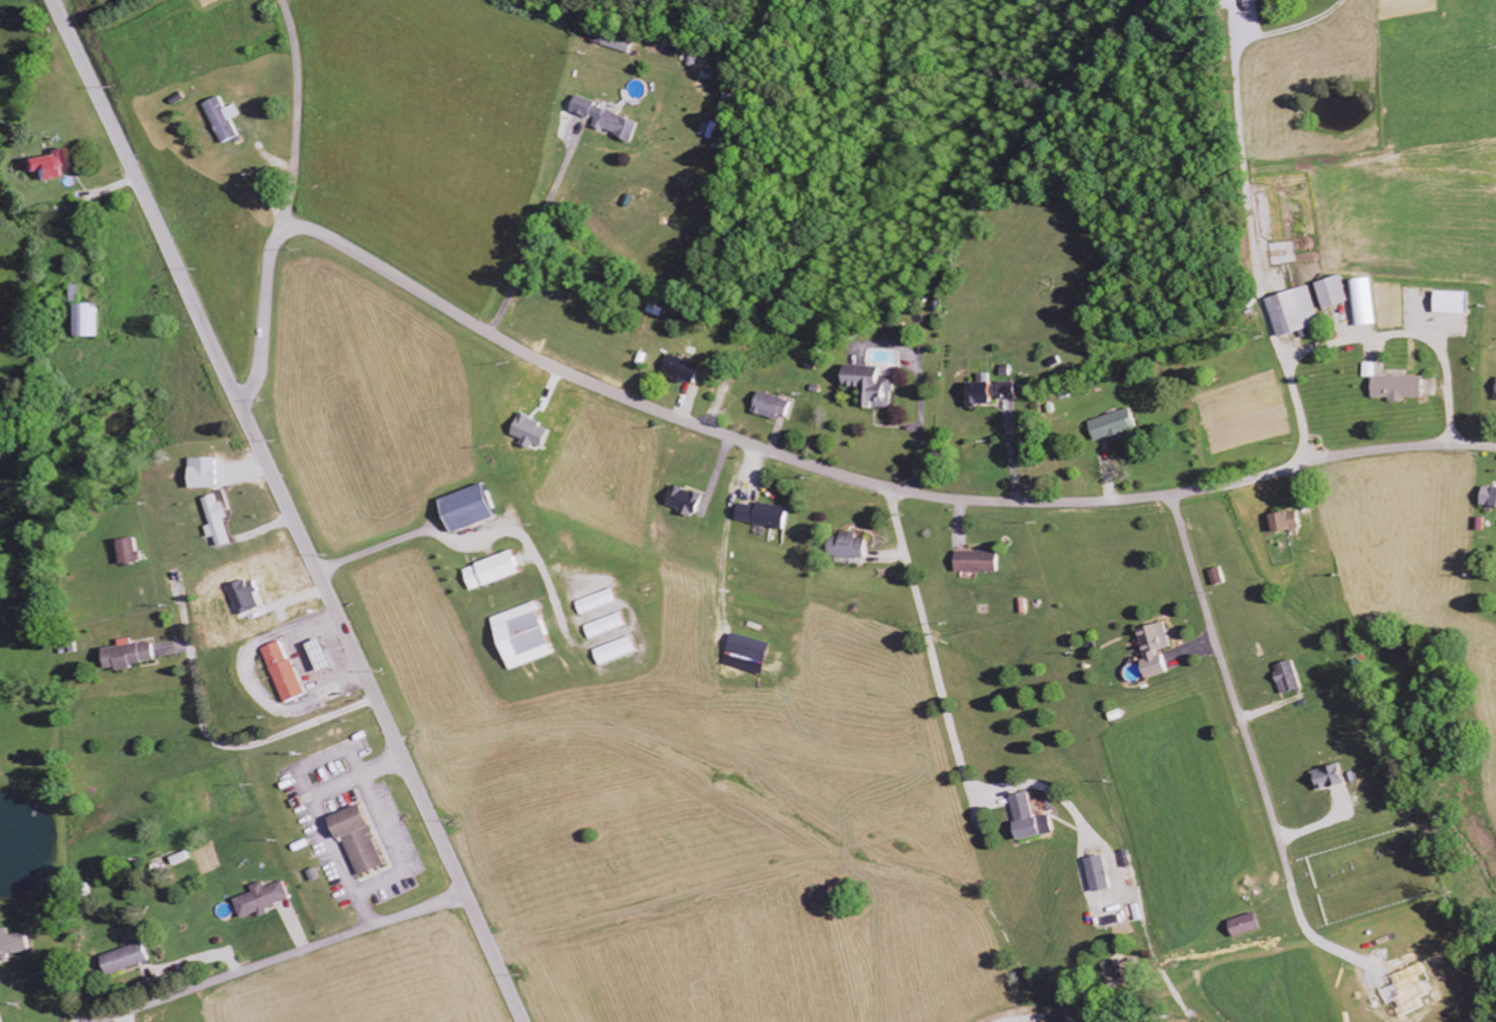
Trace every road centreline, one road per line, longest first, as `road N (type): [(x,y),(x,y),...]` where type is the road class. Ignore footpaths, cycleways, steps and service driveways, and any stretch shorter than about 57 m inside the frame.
road 1 (residential): [(280,237),(294,228),(319,230),(553,365),(770,451),(929,495),(1092,500),(1231,482),(1384,448),(1495,446)]
road 2 (primary): [(524,1021),(56,0)]
road 3 (residential): [(464,891),(92,1021)]
road 4 (residential): [(282,0),(297,112),(294,179),(280,237)]
road 5 (residential): [(280,237),(266,268),(258,364),(237,398)]

